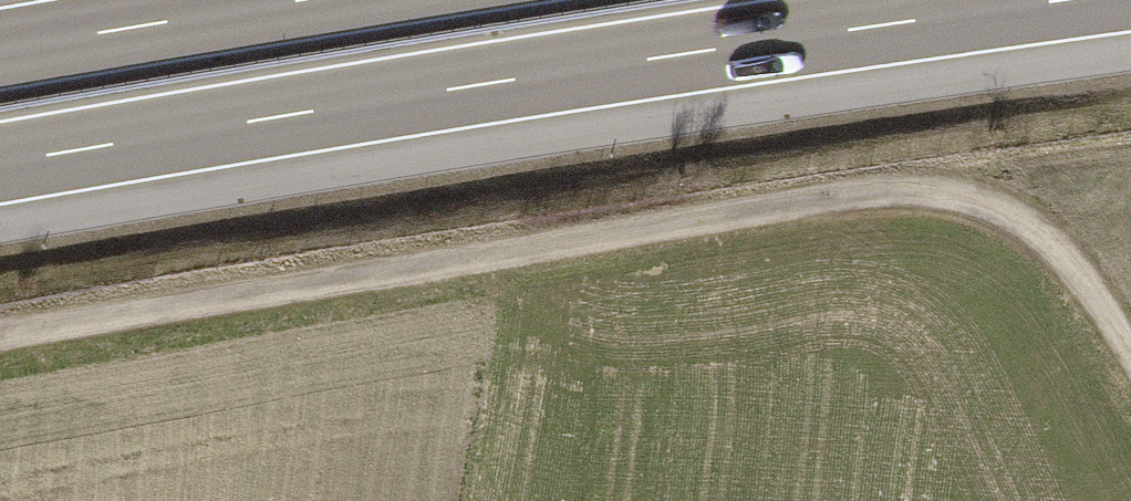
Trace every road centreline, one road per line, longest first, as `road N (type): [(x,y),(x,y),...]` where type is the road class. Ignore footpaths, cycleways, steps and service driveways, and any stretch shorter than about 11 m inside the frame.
road 1 (residential): [(1130,369),(1062,253),(953,193),(0,345)]
road 2 (motorway): [(0,163),(1066,0)]
road 3 (motorway): [(317,0),(0,51)]

